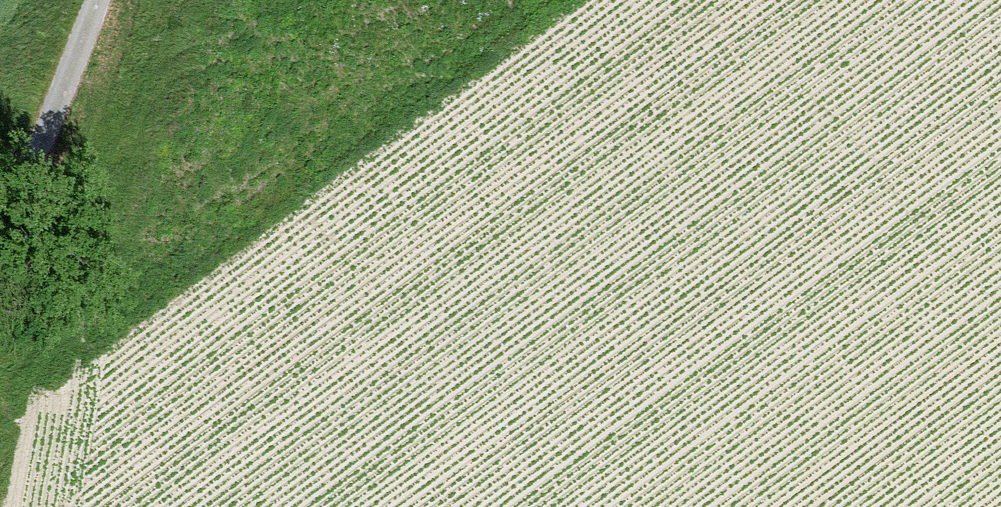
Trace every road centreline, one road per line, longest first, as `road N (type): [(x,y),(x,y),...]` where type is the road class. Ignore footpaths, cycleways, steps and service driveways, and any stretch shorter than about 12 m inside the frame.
road 1 (motorway): [(1000,3),(97,506)]
road 2 (unclassified): [(96,0),(0,239)]
road 3 (motorway): [(843,506),(1000,419)]

